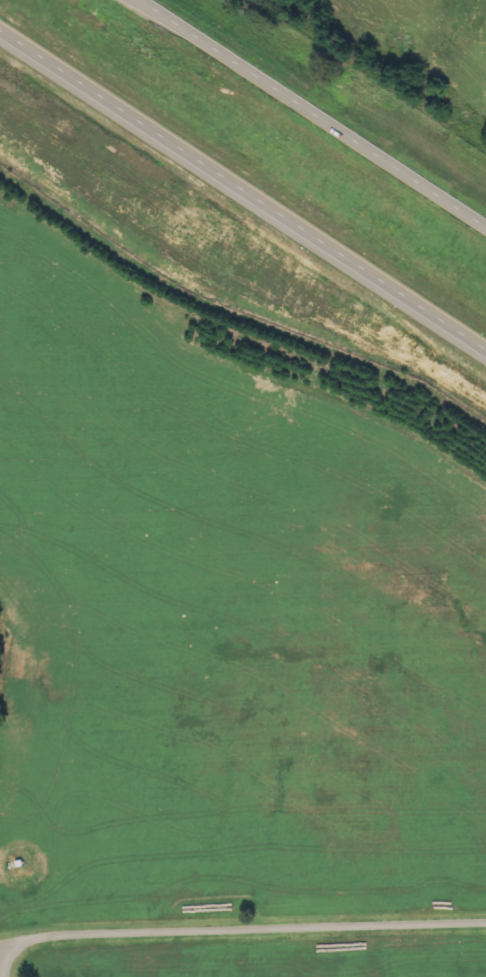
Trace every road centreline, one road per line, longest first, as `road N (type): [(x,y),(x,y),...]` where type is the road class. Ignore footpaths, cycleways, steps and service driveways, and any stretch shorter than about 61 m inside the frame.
road 1 (trunk): [(0,33),(485,353)]
road 2 (residential): [(0,945),(110,930),(485,928)]
road 3 (trunk): [(485,233),(132,0)]

